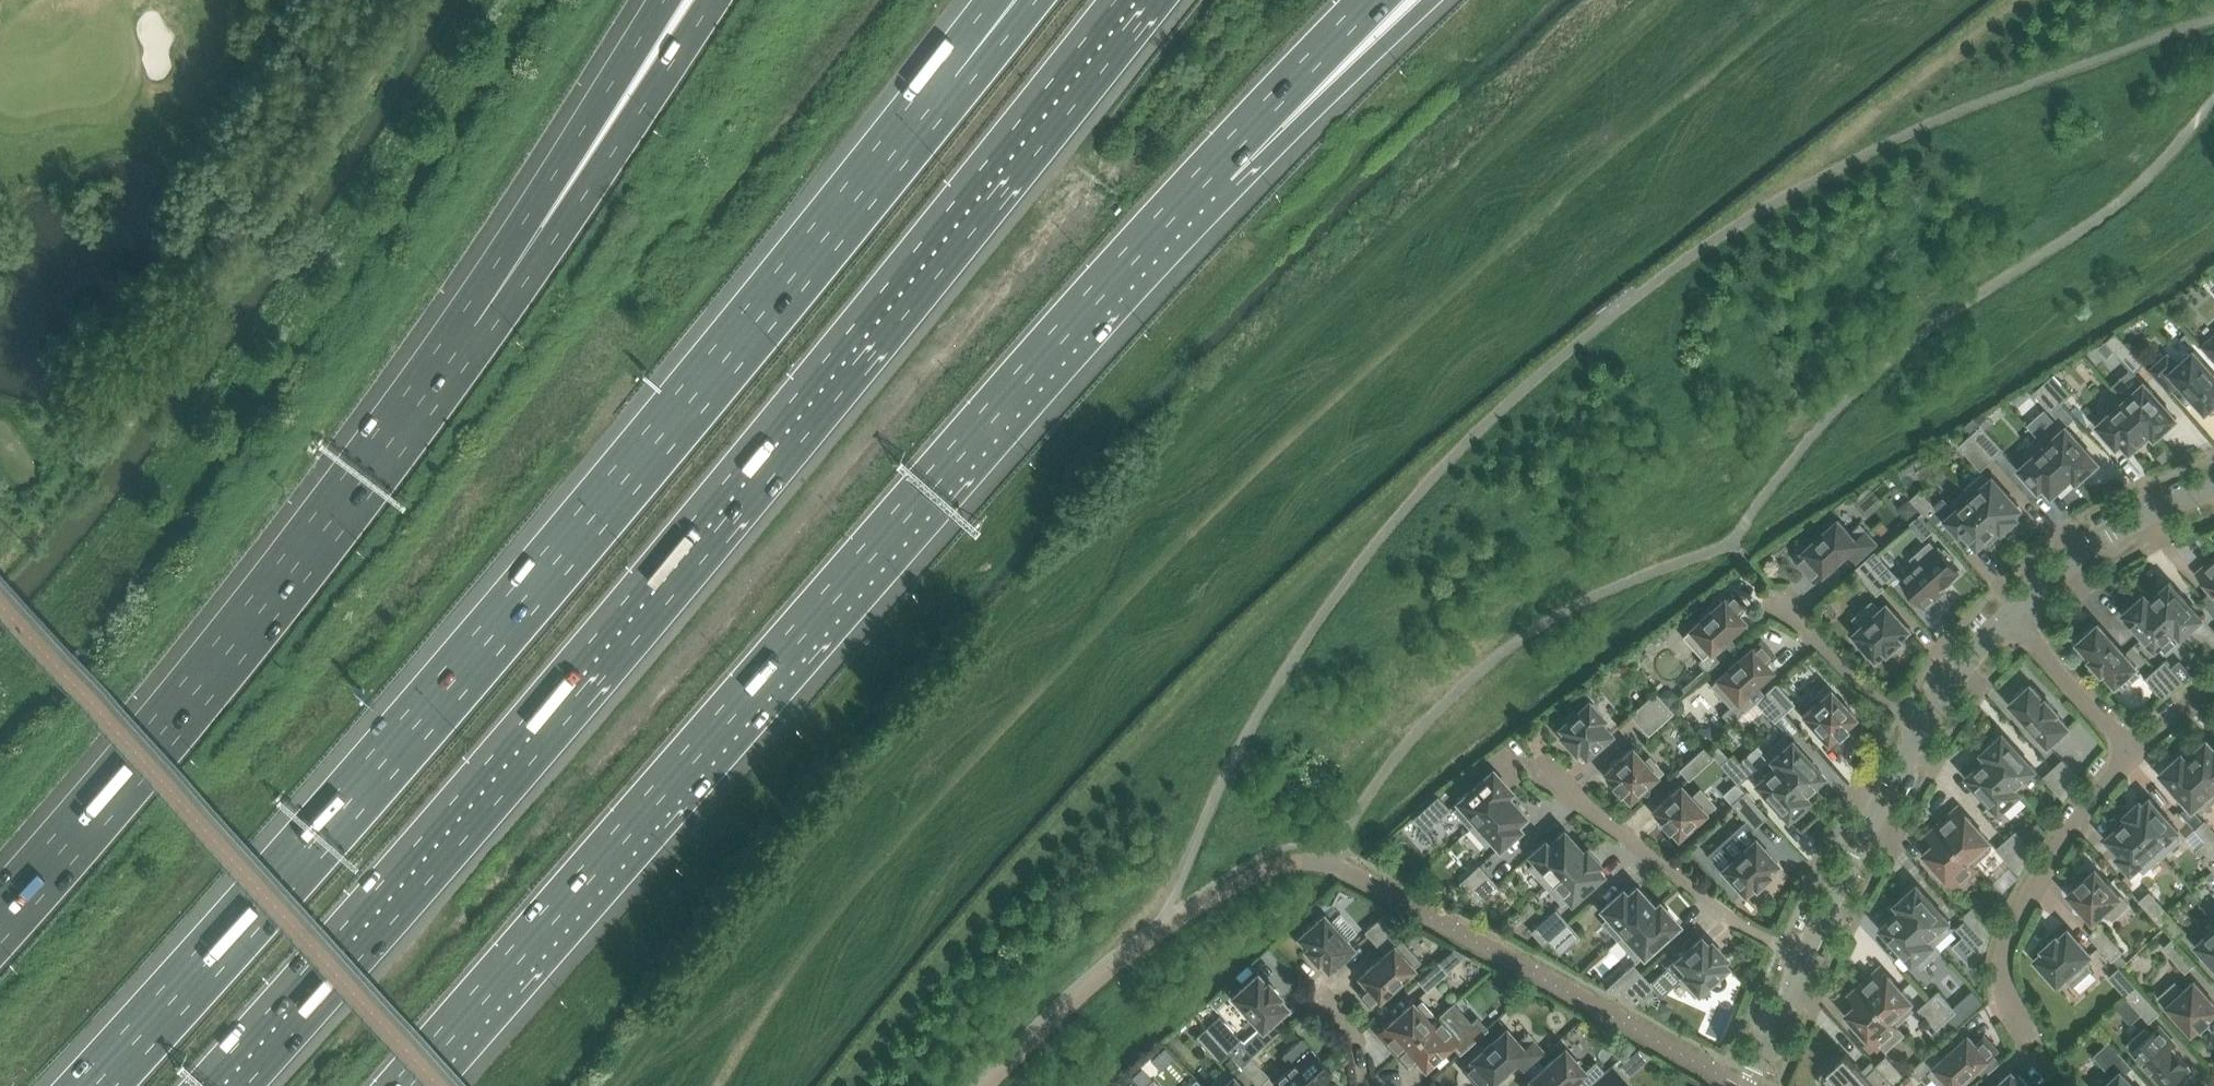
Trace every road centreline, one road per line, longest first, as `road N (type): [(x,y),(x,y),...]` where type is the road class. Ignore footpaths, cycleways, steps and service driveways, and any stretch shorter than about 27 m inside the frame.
road 1 (motorway): [(200,1085),(774,422),(1116,0)]
road 2 (motorway): [(957,76),(489,642),(93,1085)]
road 3 (motorway): [(400,1085),(1210,170)]
road 4 (motorway): [(442,374),(178,717),(0,920)]
road 5 (motorway): [(713,0),(442,374)]
road 6 (motorway): [(663,0),(442,374)]
road 7 (residential): [(1800,954),(1532,768)]
road 8 (residential): [(2024,1034),(1999,970),(2005,943),(2041,873),(2130,753)]
road 9 (motorway): [(1210,170),(1422,0)]
road 10 (residential): [(1800,954),(1917,731)]
road 11 (residential): [(1917,731),(1744,571)]
road 12 (motorway): [(1210,170),(1372,0)]
road 13 (residential): [(2014,605),(2112,534),(2213,486)]
road 14 (residential): [(2130,753),(2030,635),(2014,605)]
road 15 (residential): [(1917,731),(2014,605)]
road 16 (residential): [(1744,1085),(1800,954)]

